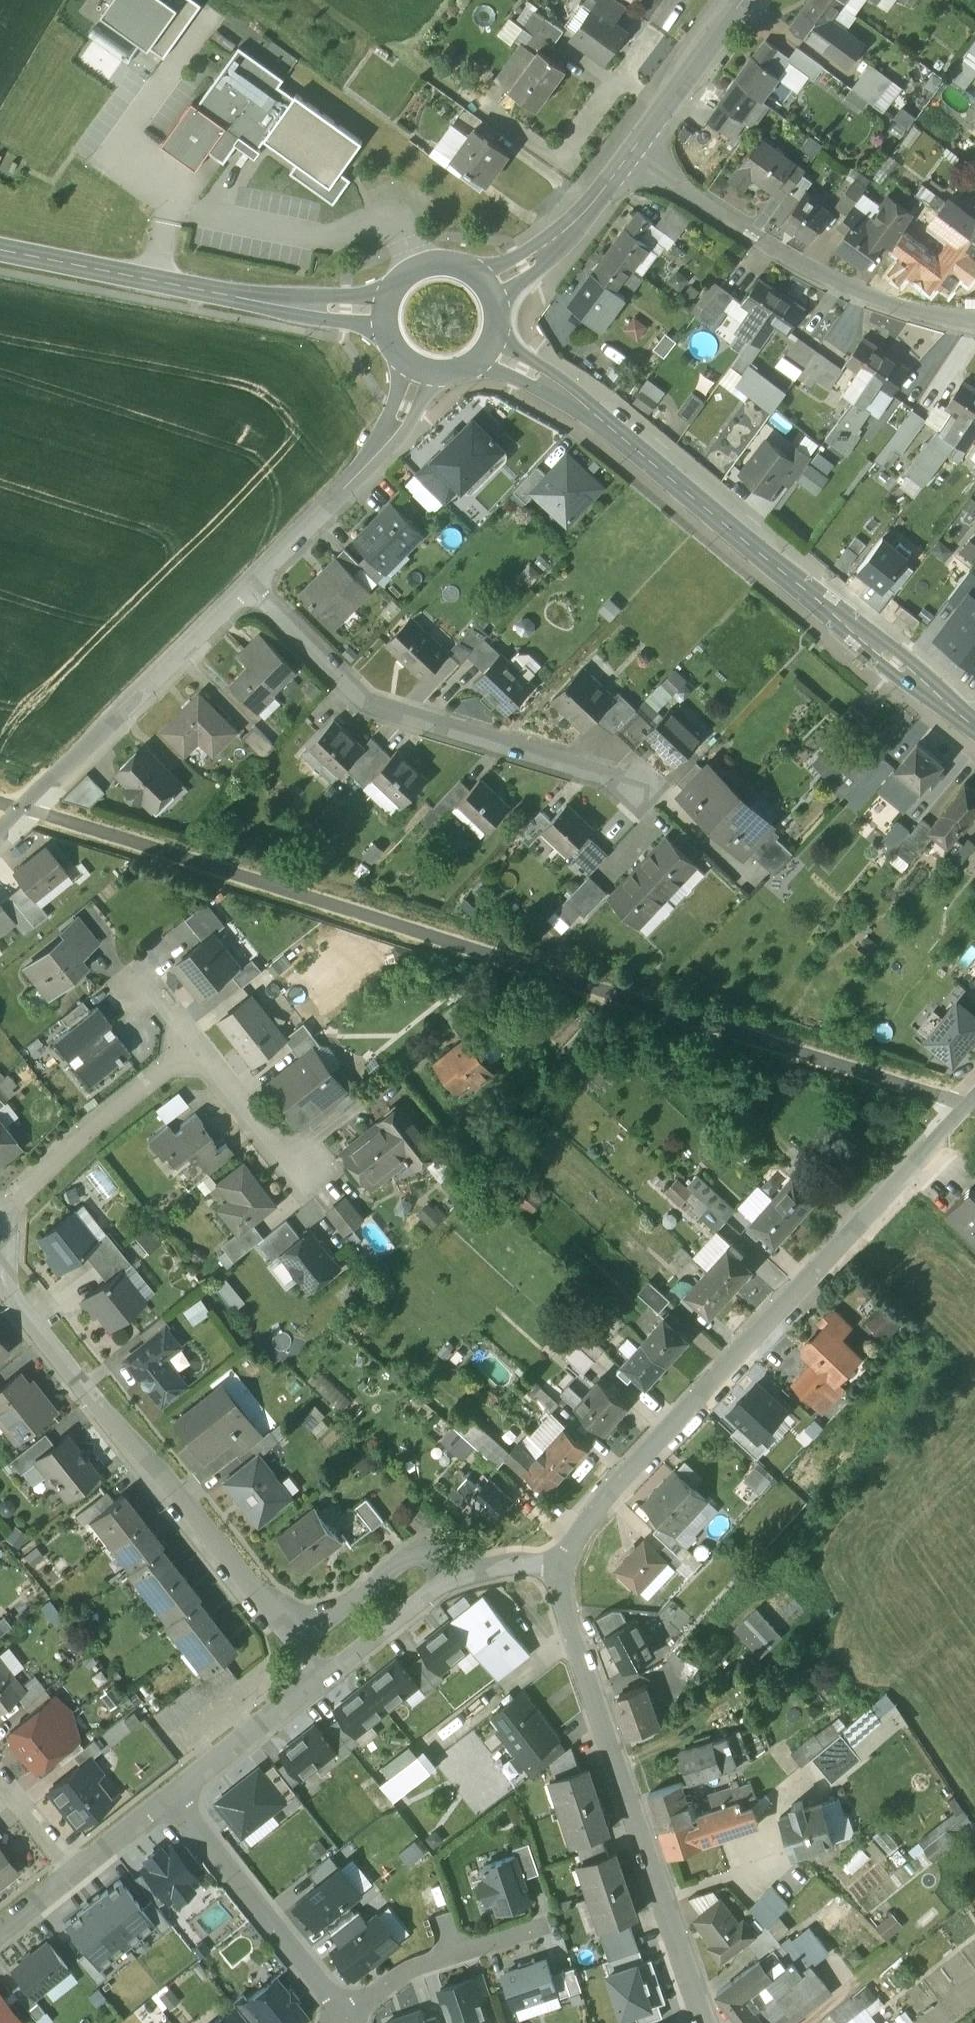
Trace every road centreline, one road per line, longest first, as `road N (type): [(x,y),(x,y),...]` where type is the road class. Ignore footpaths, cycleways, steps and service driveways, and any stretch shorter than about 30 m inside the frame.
road 1 (residential): [(974,1098),(604,1498),(567,1561)]
road 2 (secondary): [(974,726),(589,411),(490,350)]
road 3 (residential): [(567,1561),(571,1639),(707,2022)]
road 4 (residential): [(0,1276),(298,1640)]
road 5 (residential): [(637,783),(367,706),(251,587)]
road 6 (secondary): [(385,312),(307,308),(0,254)]
road 7 (residential): [(974,320),(884,299),(800,261),(632,151)]
road 8 (residential): [(251,587),(35,805)]
road 9 (residential): [(179,1797),(347,2020)]
road 10 (residential): [(421,373),(389,443),(251,587)]
road 11 (residential): [(2,1217),(195,1045)]
road 12 (residential): [(544,1929),(406,1973),(347,2020)]
road 13 (tertiary): [(486,284),(567,233),(632,151)]
road 14 (residential): [(325,1677),(179,1797)]
road 15 (residential): [(453,1580),(432,1562),(411,1560),(298,1640)]
road 16 (tertiary): [(632,151),(742,0)]
road 17 (residential): [(195,1045),(305,1177)]
road 18 (residential): [(325,1677),(453,1580)]
road 19 (secondary): [(486,284),(455,264),(418,268),(398,283),(385,312)]
road 20 (residential): [(82,1871),(0,1772)]
road 21 (residential): [(179,1797),(82,1871)]

